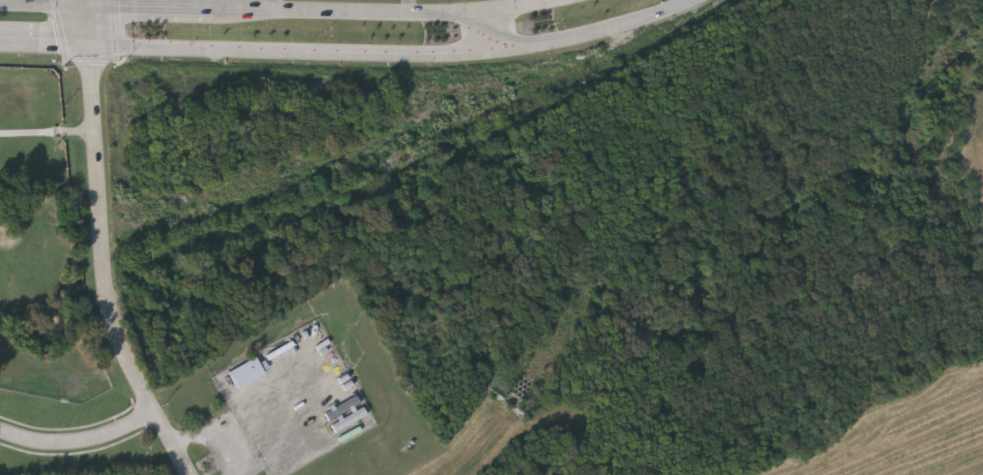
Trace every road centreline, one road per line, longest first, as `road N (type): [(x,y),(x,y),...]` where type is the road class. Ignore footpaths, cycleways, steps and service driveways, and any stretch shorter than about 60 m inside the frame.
road 1 (secondary): [(94,49),(483,53),(640,30),(699,0)]
road 2 (tertiary): [(94,49),(101,237),(114,318),(190,474)]
road 3 (secondary): [(570,0),(436,14),(211,9)]
road 4 (residential): [(156,412),(96,440),(46,447),(0,430)]

